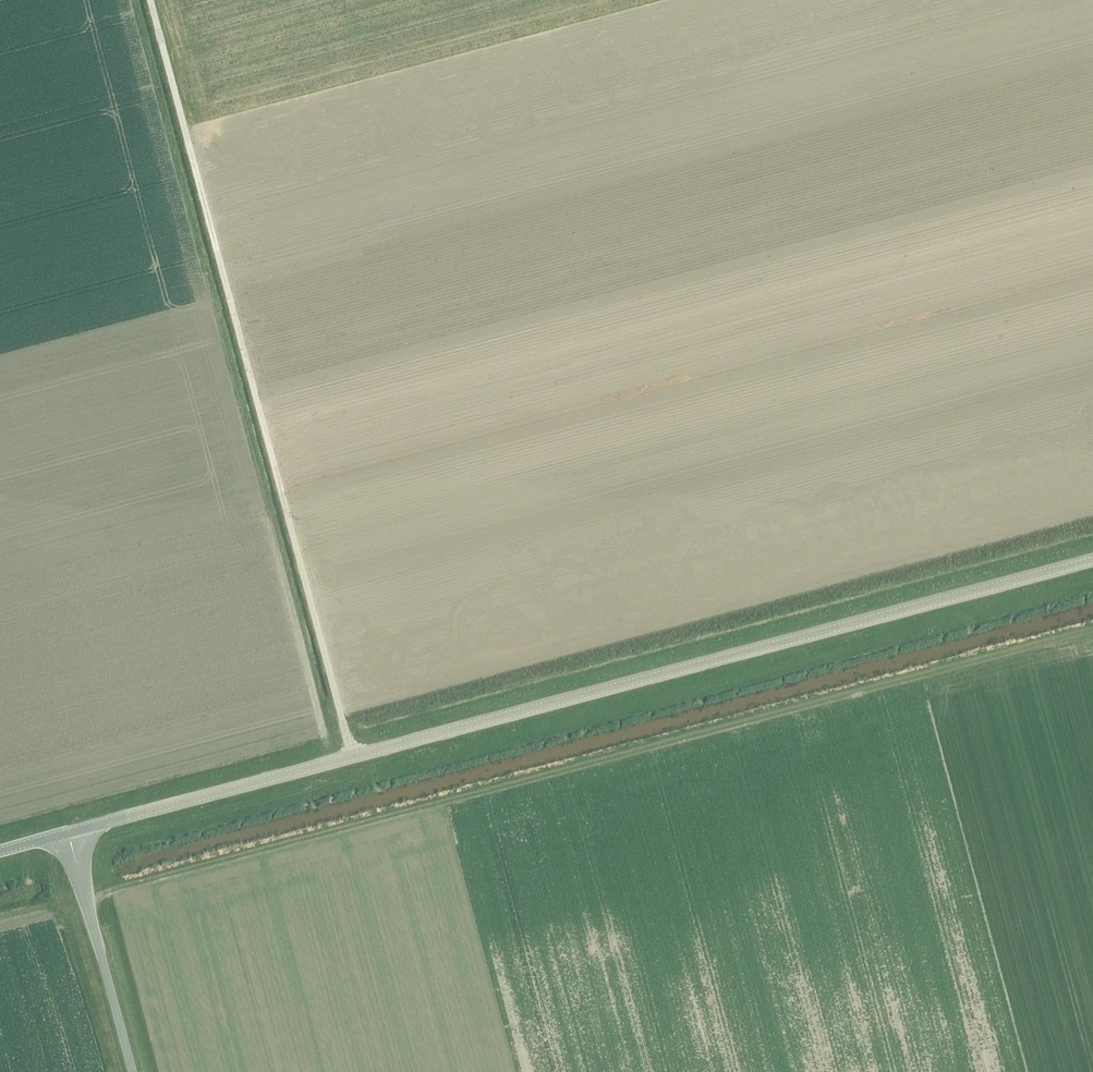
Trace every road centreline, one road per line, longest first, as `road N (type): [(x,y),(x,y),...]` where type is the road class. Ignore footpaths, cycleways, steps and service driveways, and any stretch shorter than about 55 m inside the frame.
road 1 (unclassified): [(352,756),(150,0)]
road 2 (tertiary): [(352,756),(1092,560)]
road 3 (tertiary): [(71,832),(352,756)]
road 4 (unclassified): [(133,1071),(71,832)]

